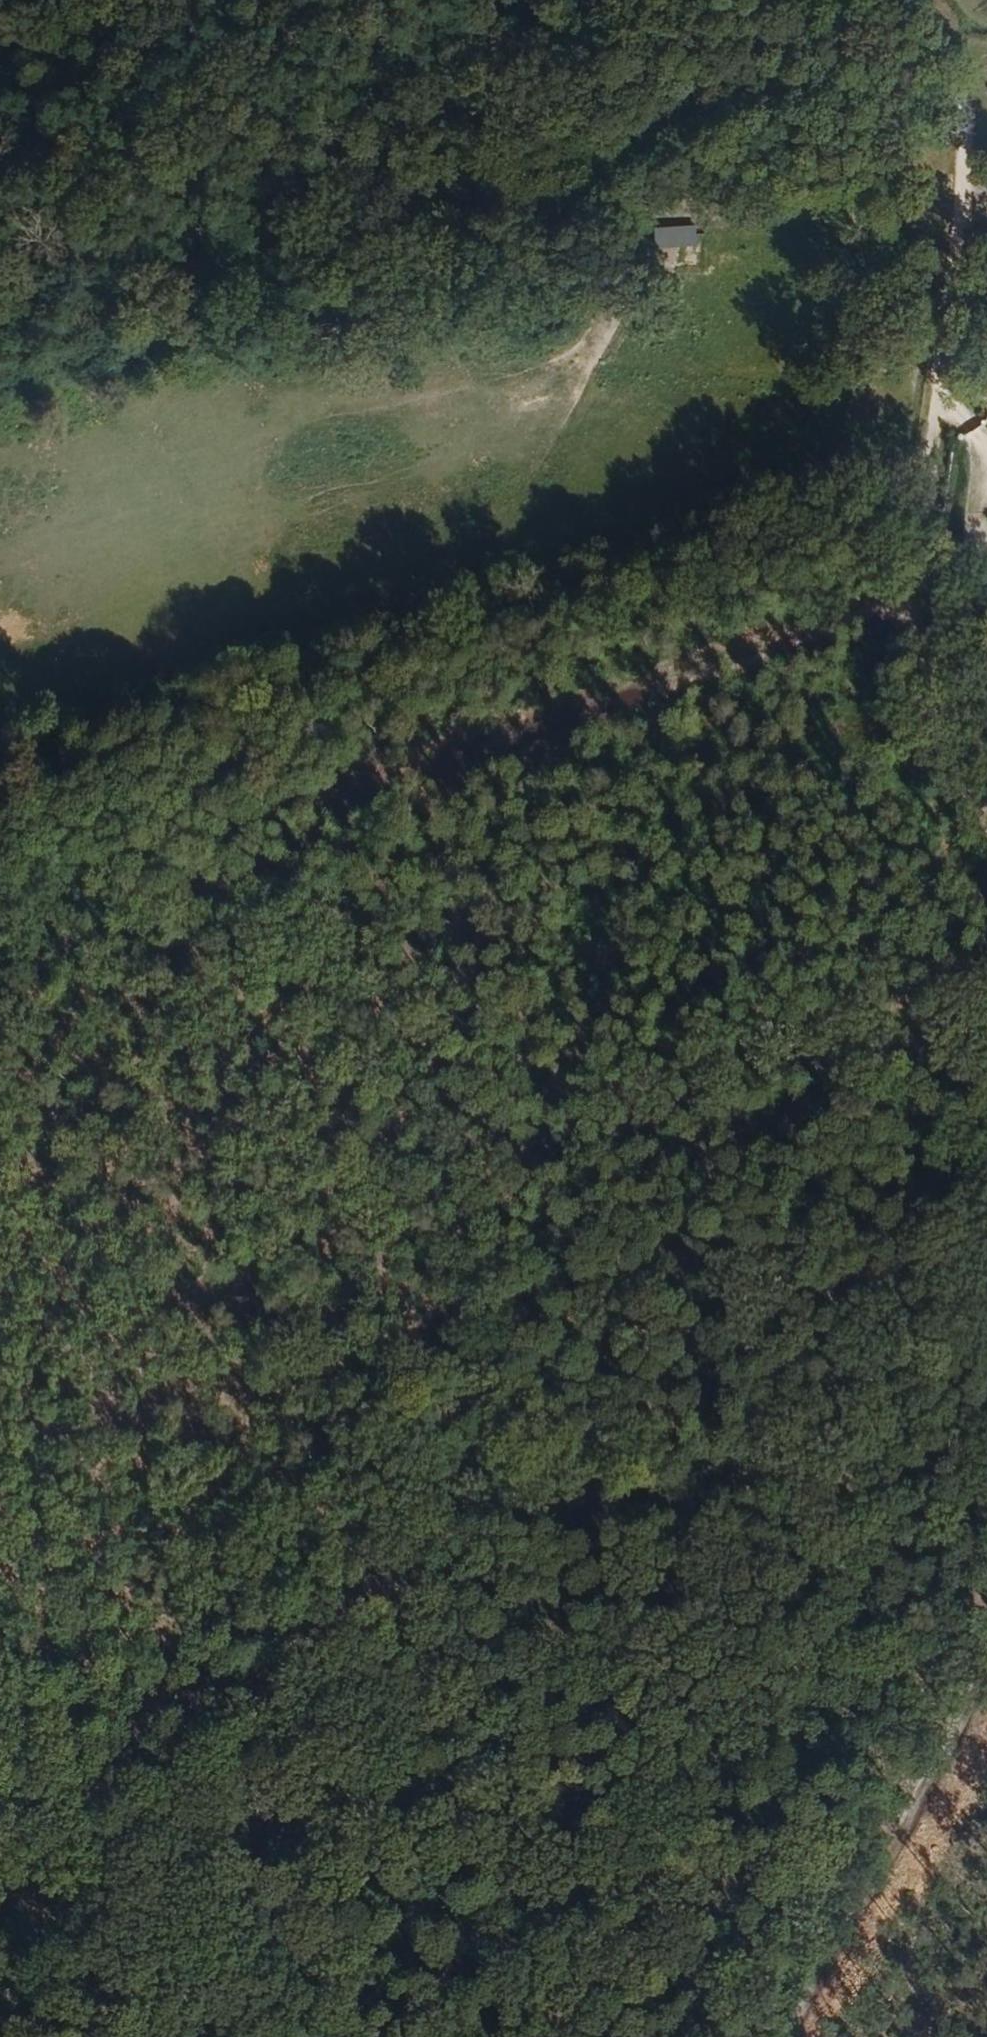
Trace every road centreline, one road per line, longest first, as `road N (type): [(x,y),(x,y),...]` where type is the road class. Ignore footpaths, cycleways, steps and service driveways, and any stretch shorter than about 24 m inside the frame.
road 1 (track): [(986,1204),(437,1323),(198,1365),(0,1363)]
road 2 (track): [(911,603),(0,912)]
road 3 (track): [(910,0),(951,60),(959,226),(955,337),(911,603),(953,767),(986,818)]
road 4 (track): [(0,73),(108,0)]

